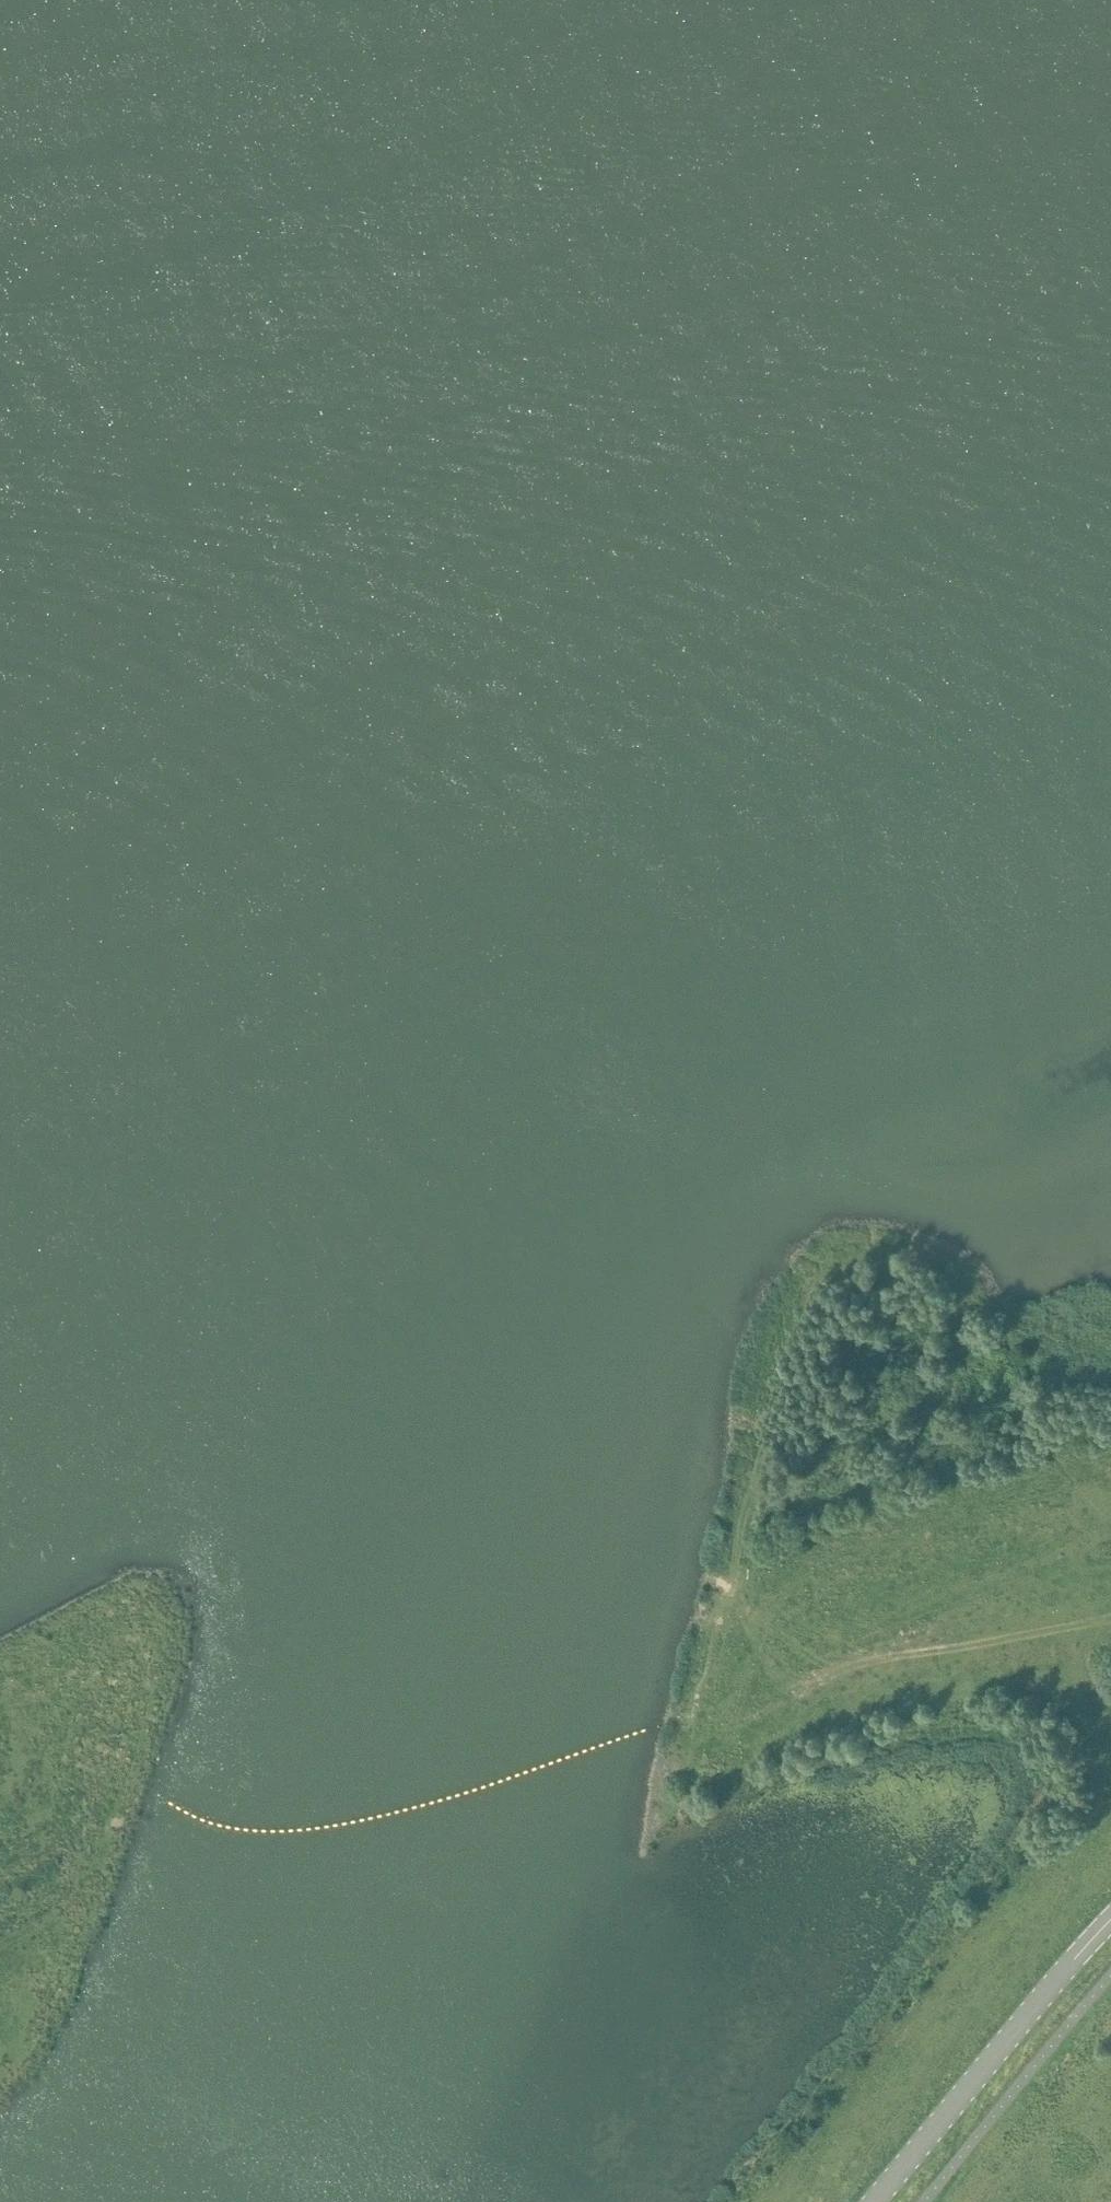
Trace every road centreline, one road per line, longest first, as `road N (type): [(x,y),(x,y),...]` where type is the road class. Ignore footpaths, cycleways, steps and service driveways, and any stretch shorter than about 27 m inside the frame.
road 1 (secondary): [(870,2201),(1110,1926)]

